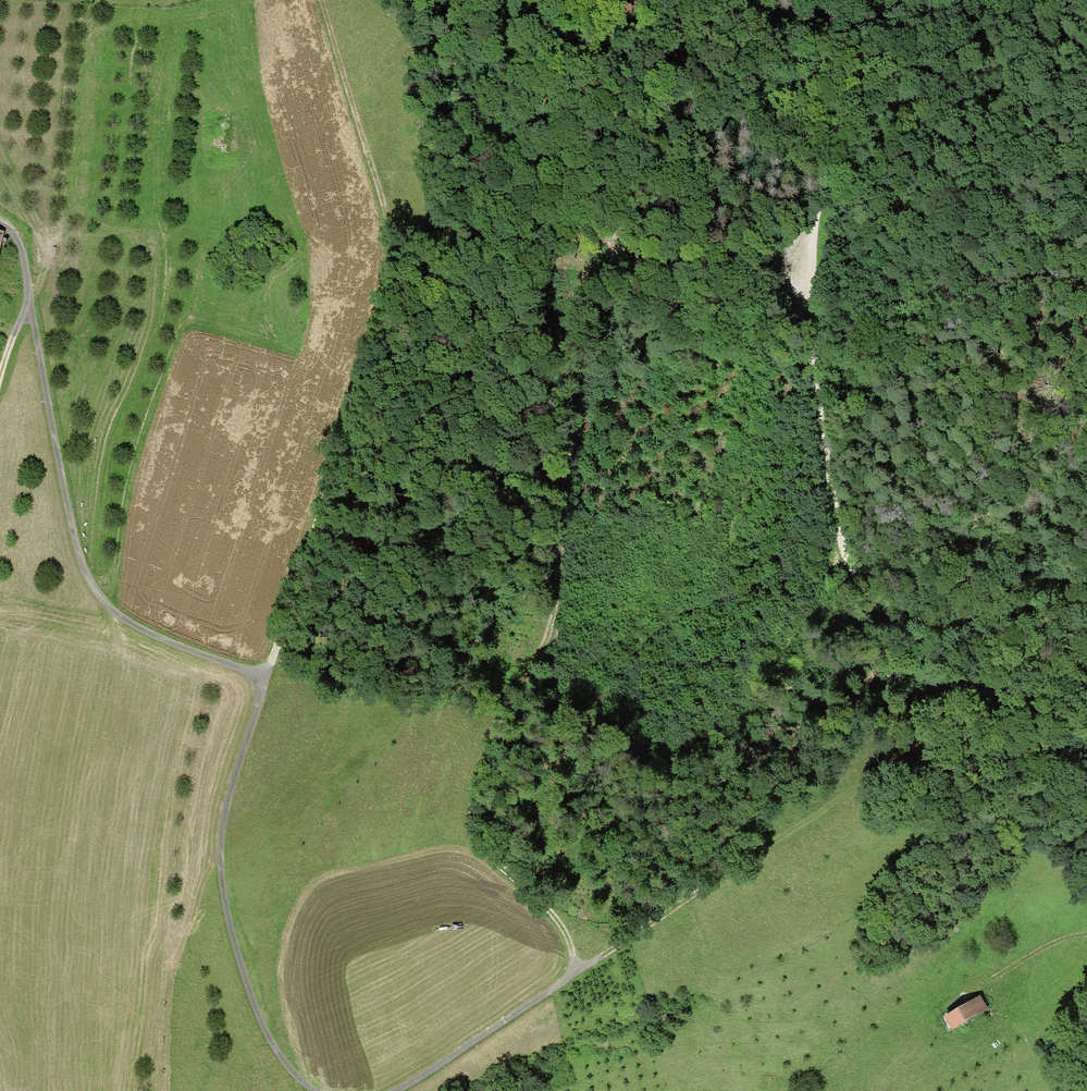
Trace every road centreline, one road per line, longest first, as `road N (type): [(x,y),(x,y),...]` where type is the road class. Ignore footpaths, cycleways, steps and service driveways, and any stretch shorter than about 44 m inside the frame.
road 1 (track): [(33,325),(80,563),(95,593),(189,653),(267,672),(220,837),(221,875),(239,970),(271,1046),(317,1090)]
road 2 (track): [(1086,677),(1028,642),(893,603),(846,564),(823,473),(808,345),(810,261),(829,161),(843,122),(930,0)]
road 3 (track): [(267,672),(377,223),(317,0)]
road 4 (track): [(574,972),(568,938),(484,858),(474,840),(473,803),(482,740),(553,620),(571,395)]
road 5 (track): [(574,972),(854,794)]
road 6 (track): [(394,1090),(574,972)]
road 7 (track): [(685,0),(605,63),(579,61),(554,40),(549,0)]
road 8 (track): [(1086,935),(1042,949),(942,1007)]

